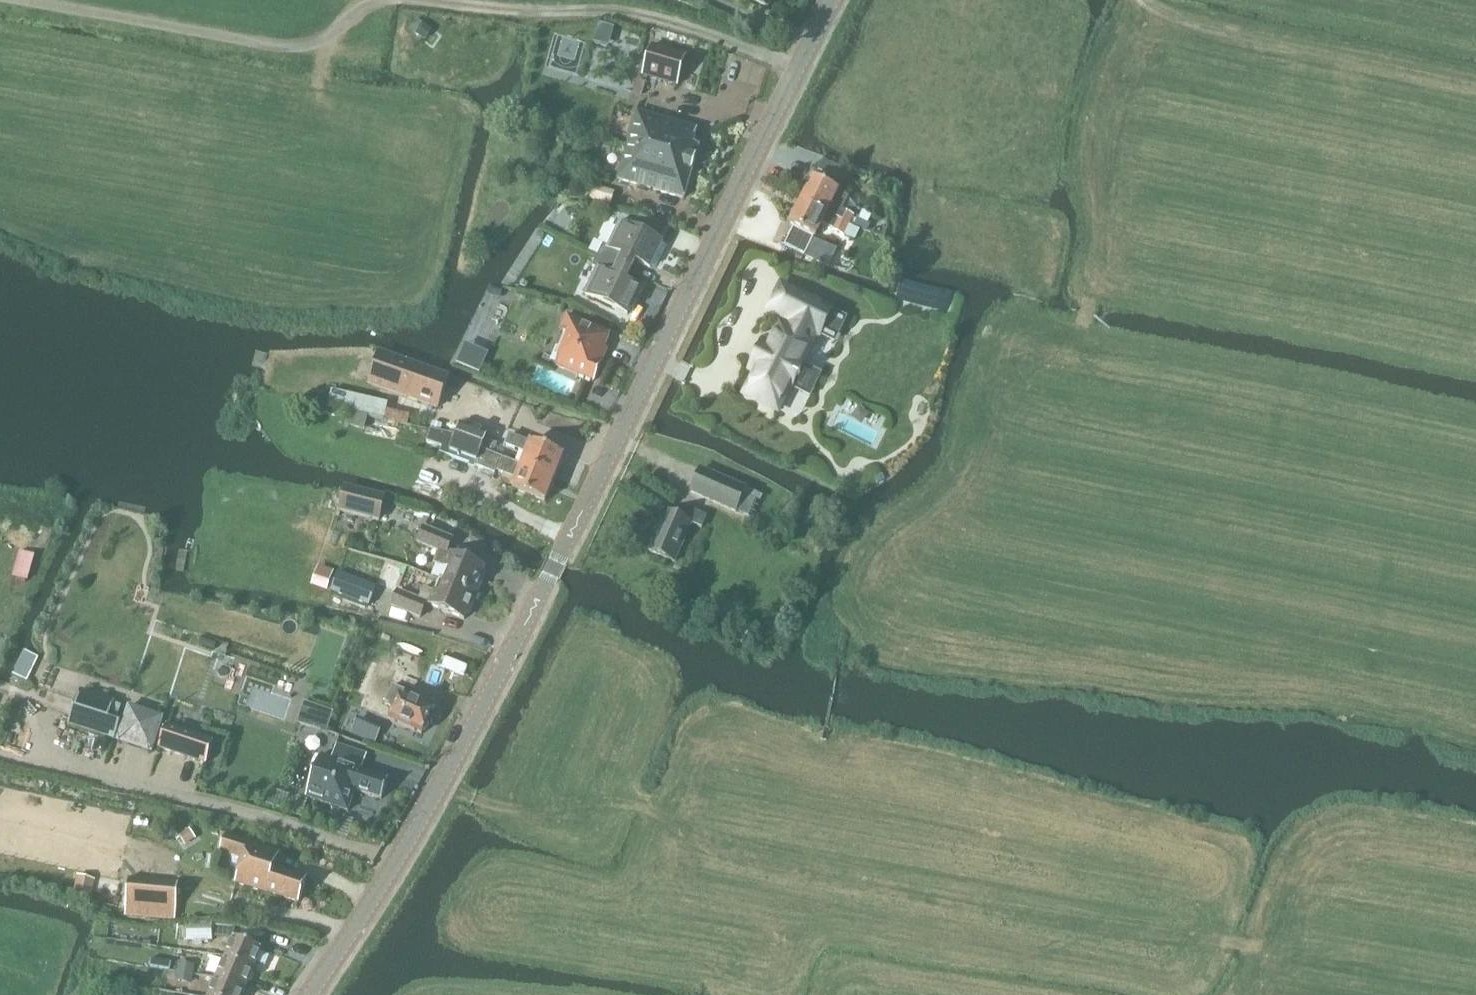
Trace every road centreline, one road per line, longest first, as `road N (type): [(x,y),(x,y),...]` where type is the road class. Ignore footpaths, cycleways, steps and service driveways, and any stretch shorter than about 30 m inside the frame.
road 1 (tertiary): [(316,994),(437,791),(841,0)]
road 2 (track): [(1272,950),(607,806),(522,816),(441,783)]
road 3 (track): [(1082,335),(1165,11),(1475,83)]
road 4 (track): [(395,865),(250,817),(0,762)]
road 5 (track): [(801,76),(664,23),(412,0)]
road 6 (track): [(332,34),(293,49),(26,0)]
road 7 (track): [(1475,975),(1272,950),(1253,994)]
road 8 (track): [(387,0),(332,34),(315,108)]

